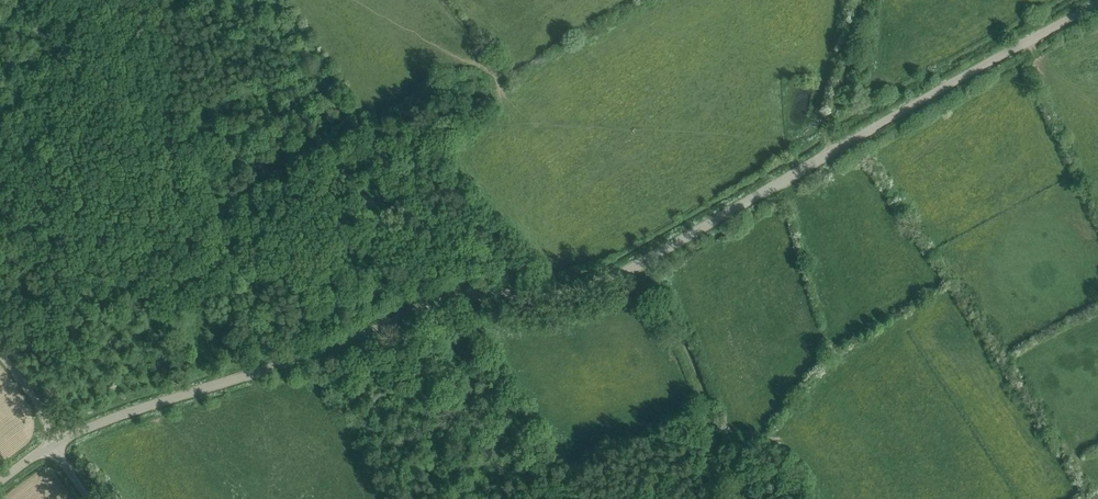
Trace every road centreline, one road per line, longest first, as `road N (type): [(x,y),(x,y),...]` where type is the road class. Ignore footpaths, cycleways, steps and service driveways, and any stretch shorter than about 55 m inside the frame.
road 1 (tertiary): [(55,444),(430,305),(480,294),(557,295),(639,266),(1097,3)]
road 2 (track): [(747,498),(682,346),(639,266)]
road 3 (track): [(830,129),(857,0)]

